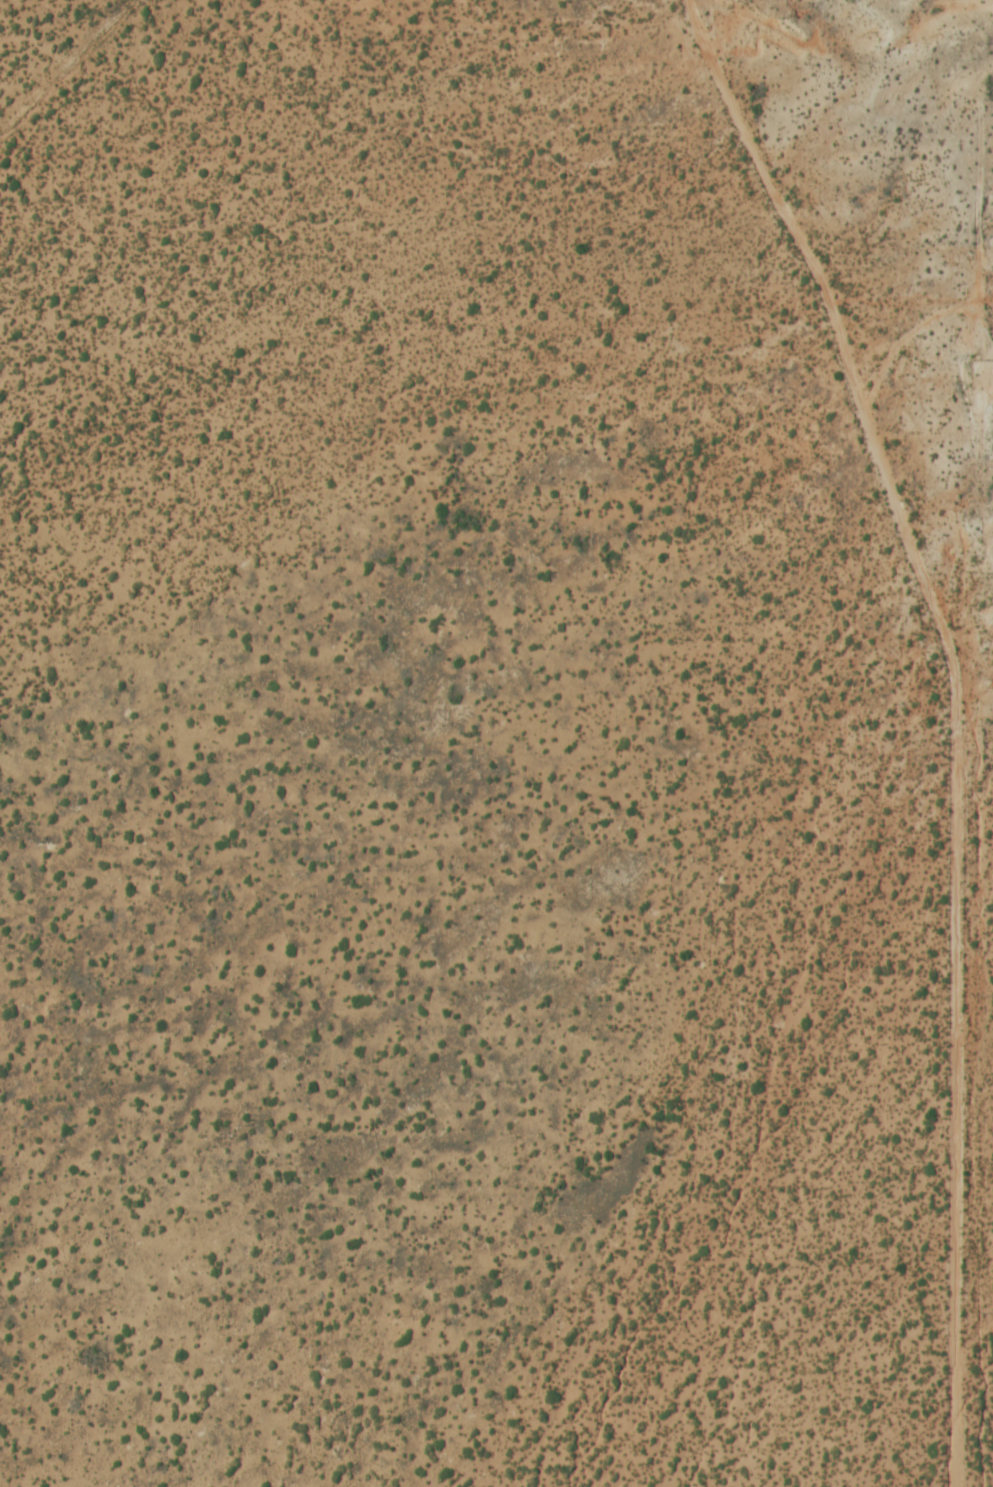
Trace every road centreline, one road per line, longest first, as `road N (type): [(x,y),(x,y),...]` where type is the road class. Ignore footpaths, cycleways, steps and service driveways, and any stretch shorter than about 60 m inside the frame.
road 1 (residential): [(683,0),(741,134),(830,299),(919,605),(951,667),(946,766),(958,1123),(952,1486)]

